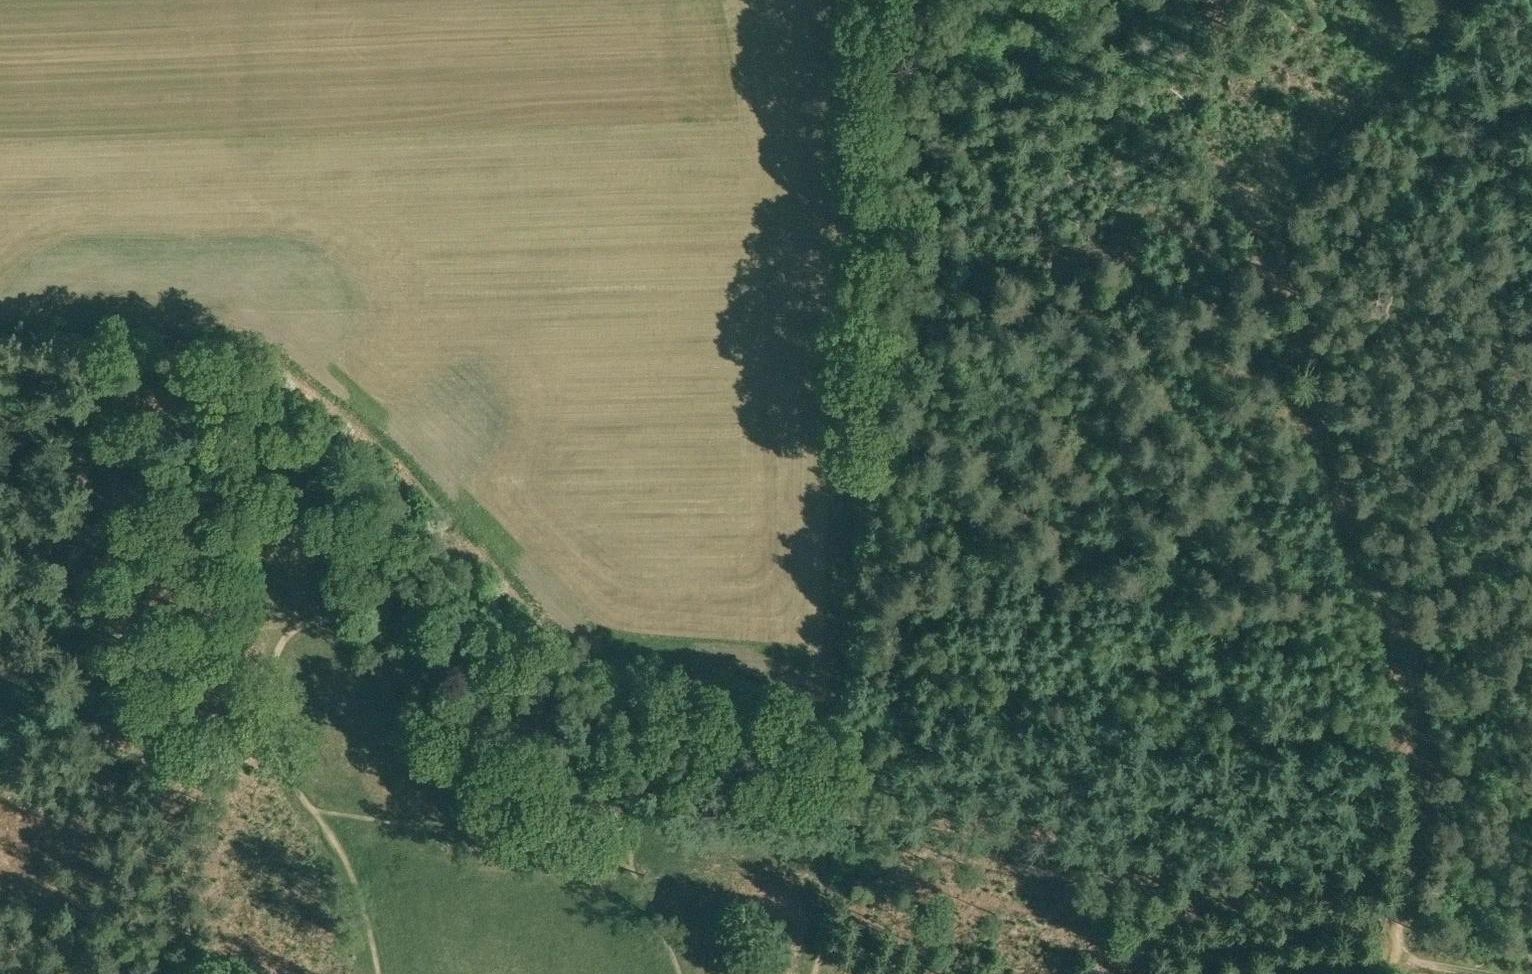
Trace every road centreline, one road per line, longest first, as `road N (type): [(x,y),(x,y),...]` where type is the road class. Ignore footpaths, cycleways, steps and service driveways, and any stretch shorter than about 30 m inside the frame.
road 1 (track): [(1450,0),(1301,187),(1287,244),(1288,314),(1404,702),(1391,950)]

